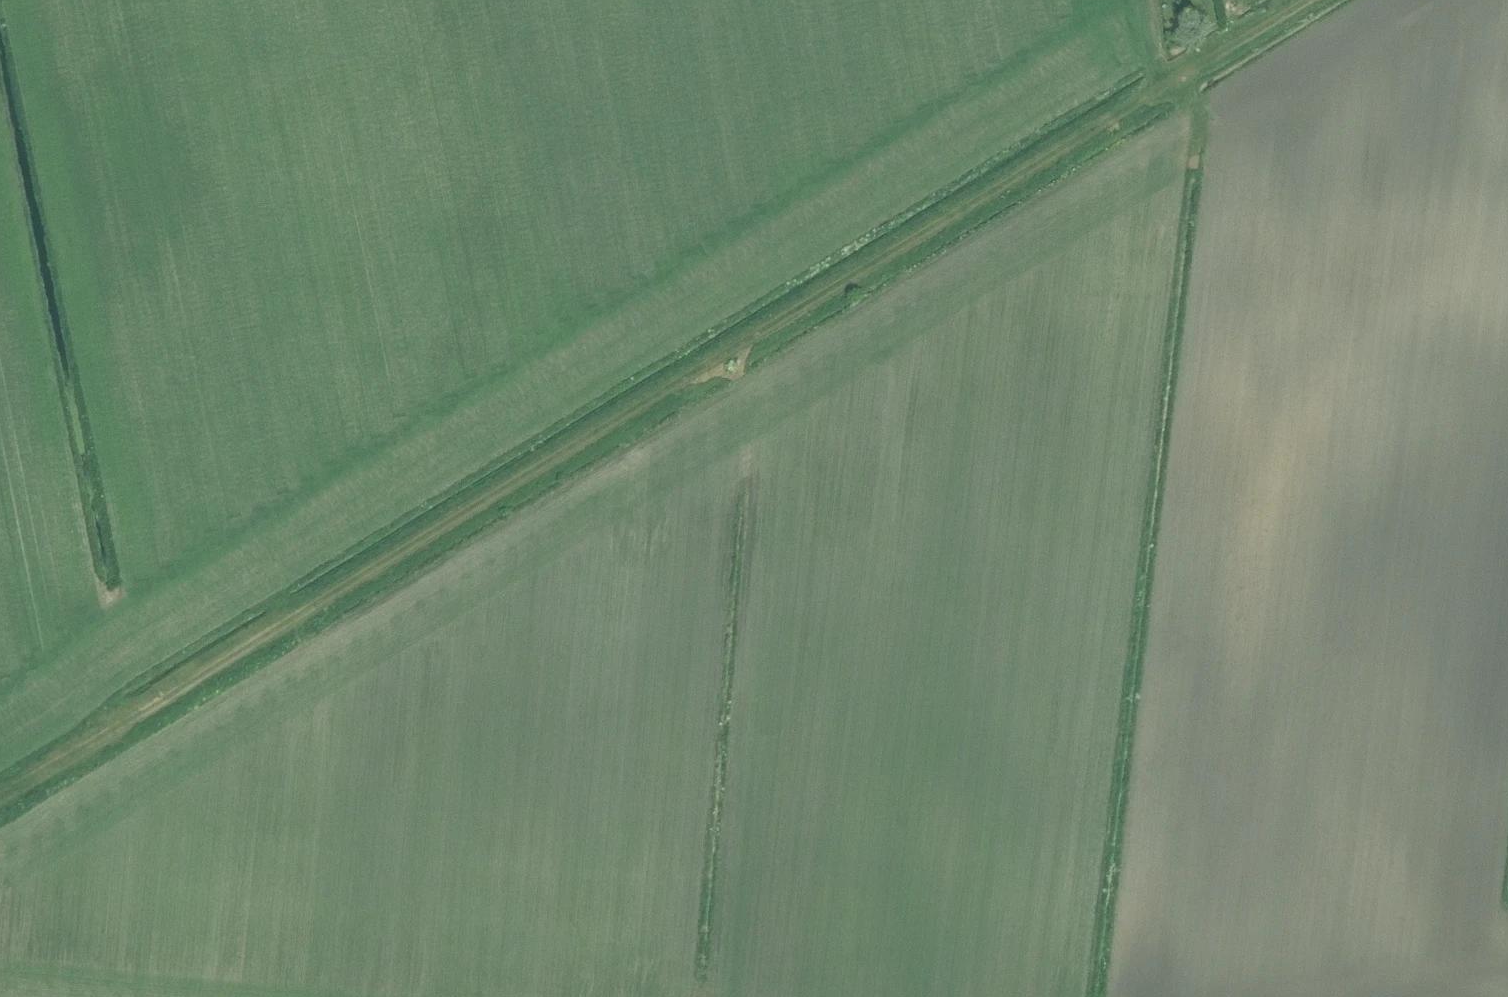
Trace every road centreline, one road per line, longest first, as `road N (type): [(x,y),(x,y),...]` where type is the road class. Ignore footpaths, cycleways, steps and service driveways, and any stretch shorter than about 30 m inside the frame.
road 1 (track): [(1311,0),(0,798)]

